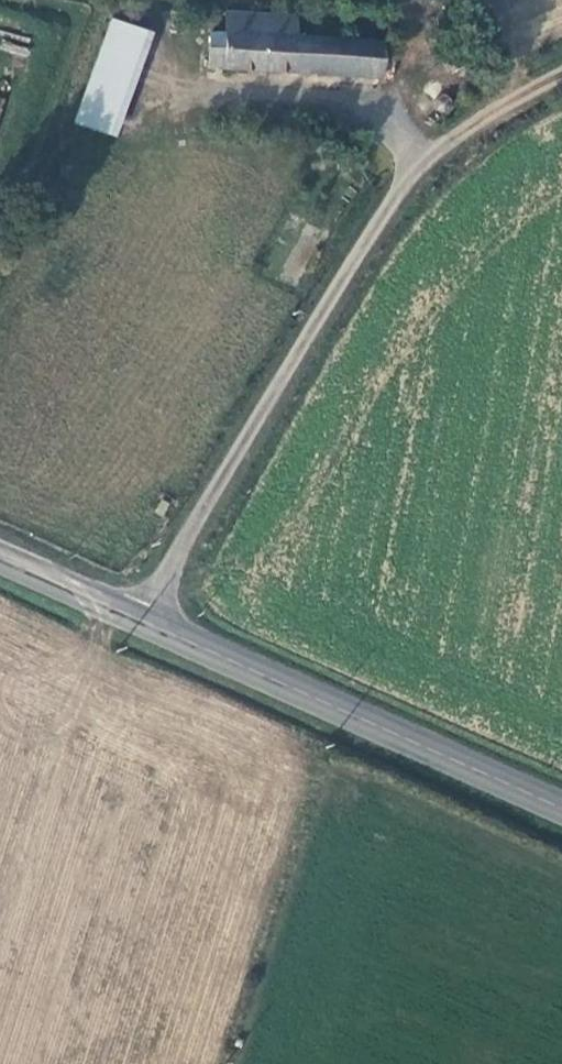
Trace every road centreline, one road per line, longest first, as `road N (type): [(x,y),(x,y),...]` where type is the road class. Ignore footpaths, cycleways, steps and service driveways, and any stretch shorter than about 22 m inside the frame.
road 1 (unclassified): [(138,622),(416,147)]
road 2 (secondary): [(138,622),(561,809)]
road 3 (track): [(416,147),(561,73)]
road 4 (secondary): [(0,559),(138,622)]

